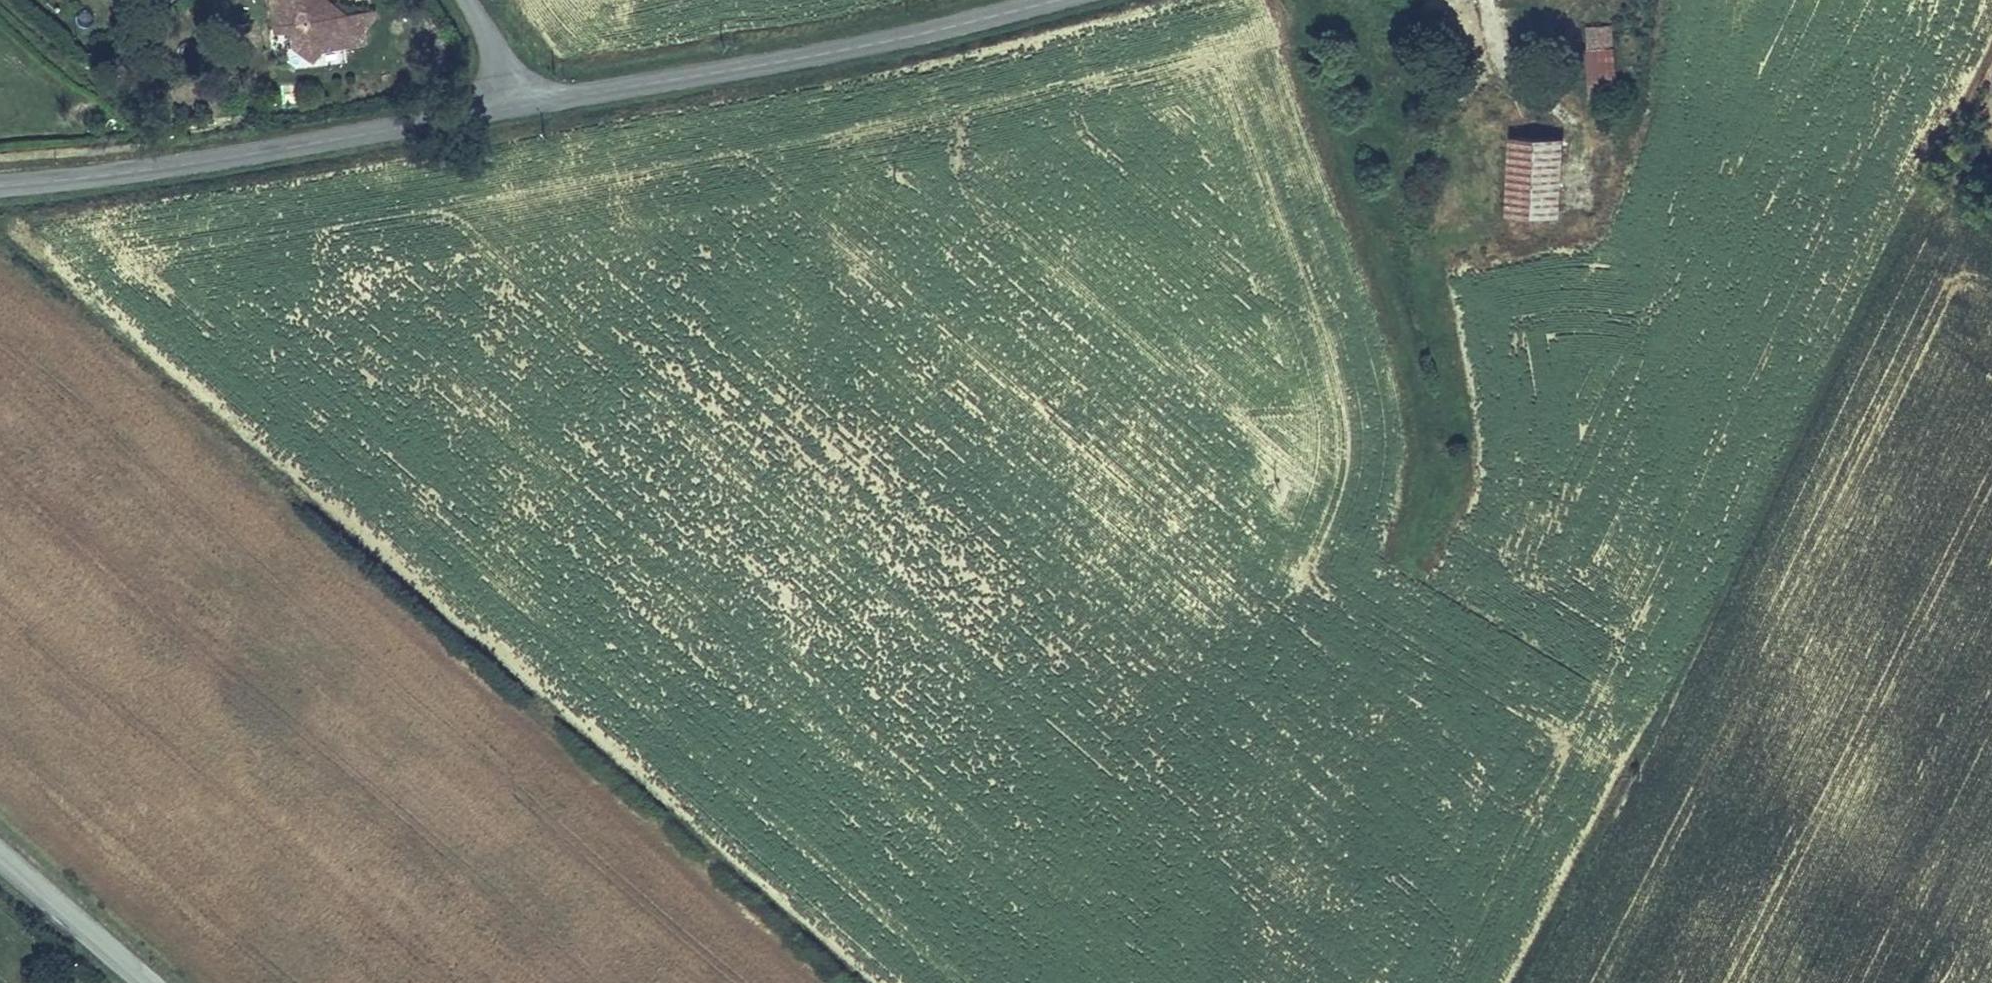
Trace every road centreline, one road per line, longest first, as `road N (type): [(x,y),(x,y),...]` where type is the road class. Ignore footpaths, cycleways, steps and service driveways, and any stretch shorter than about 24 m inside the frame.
road 1 (unclassified): [(1065,0),(911,39),(525,108)]
road 2 (unclassified): [(525,108),(247,157),(0,189)]
road 3 (tertiary): [(147,982),(0,856)]
road 4 (unclassified): [(462,0),(525,108)]

